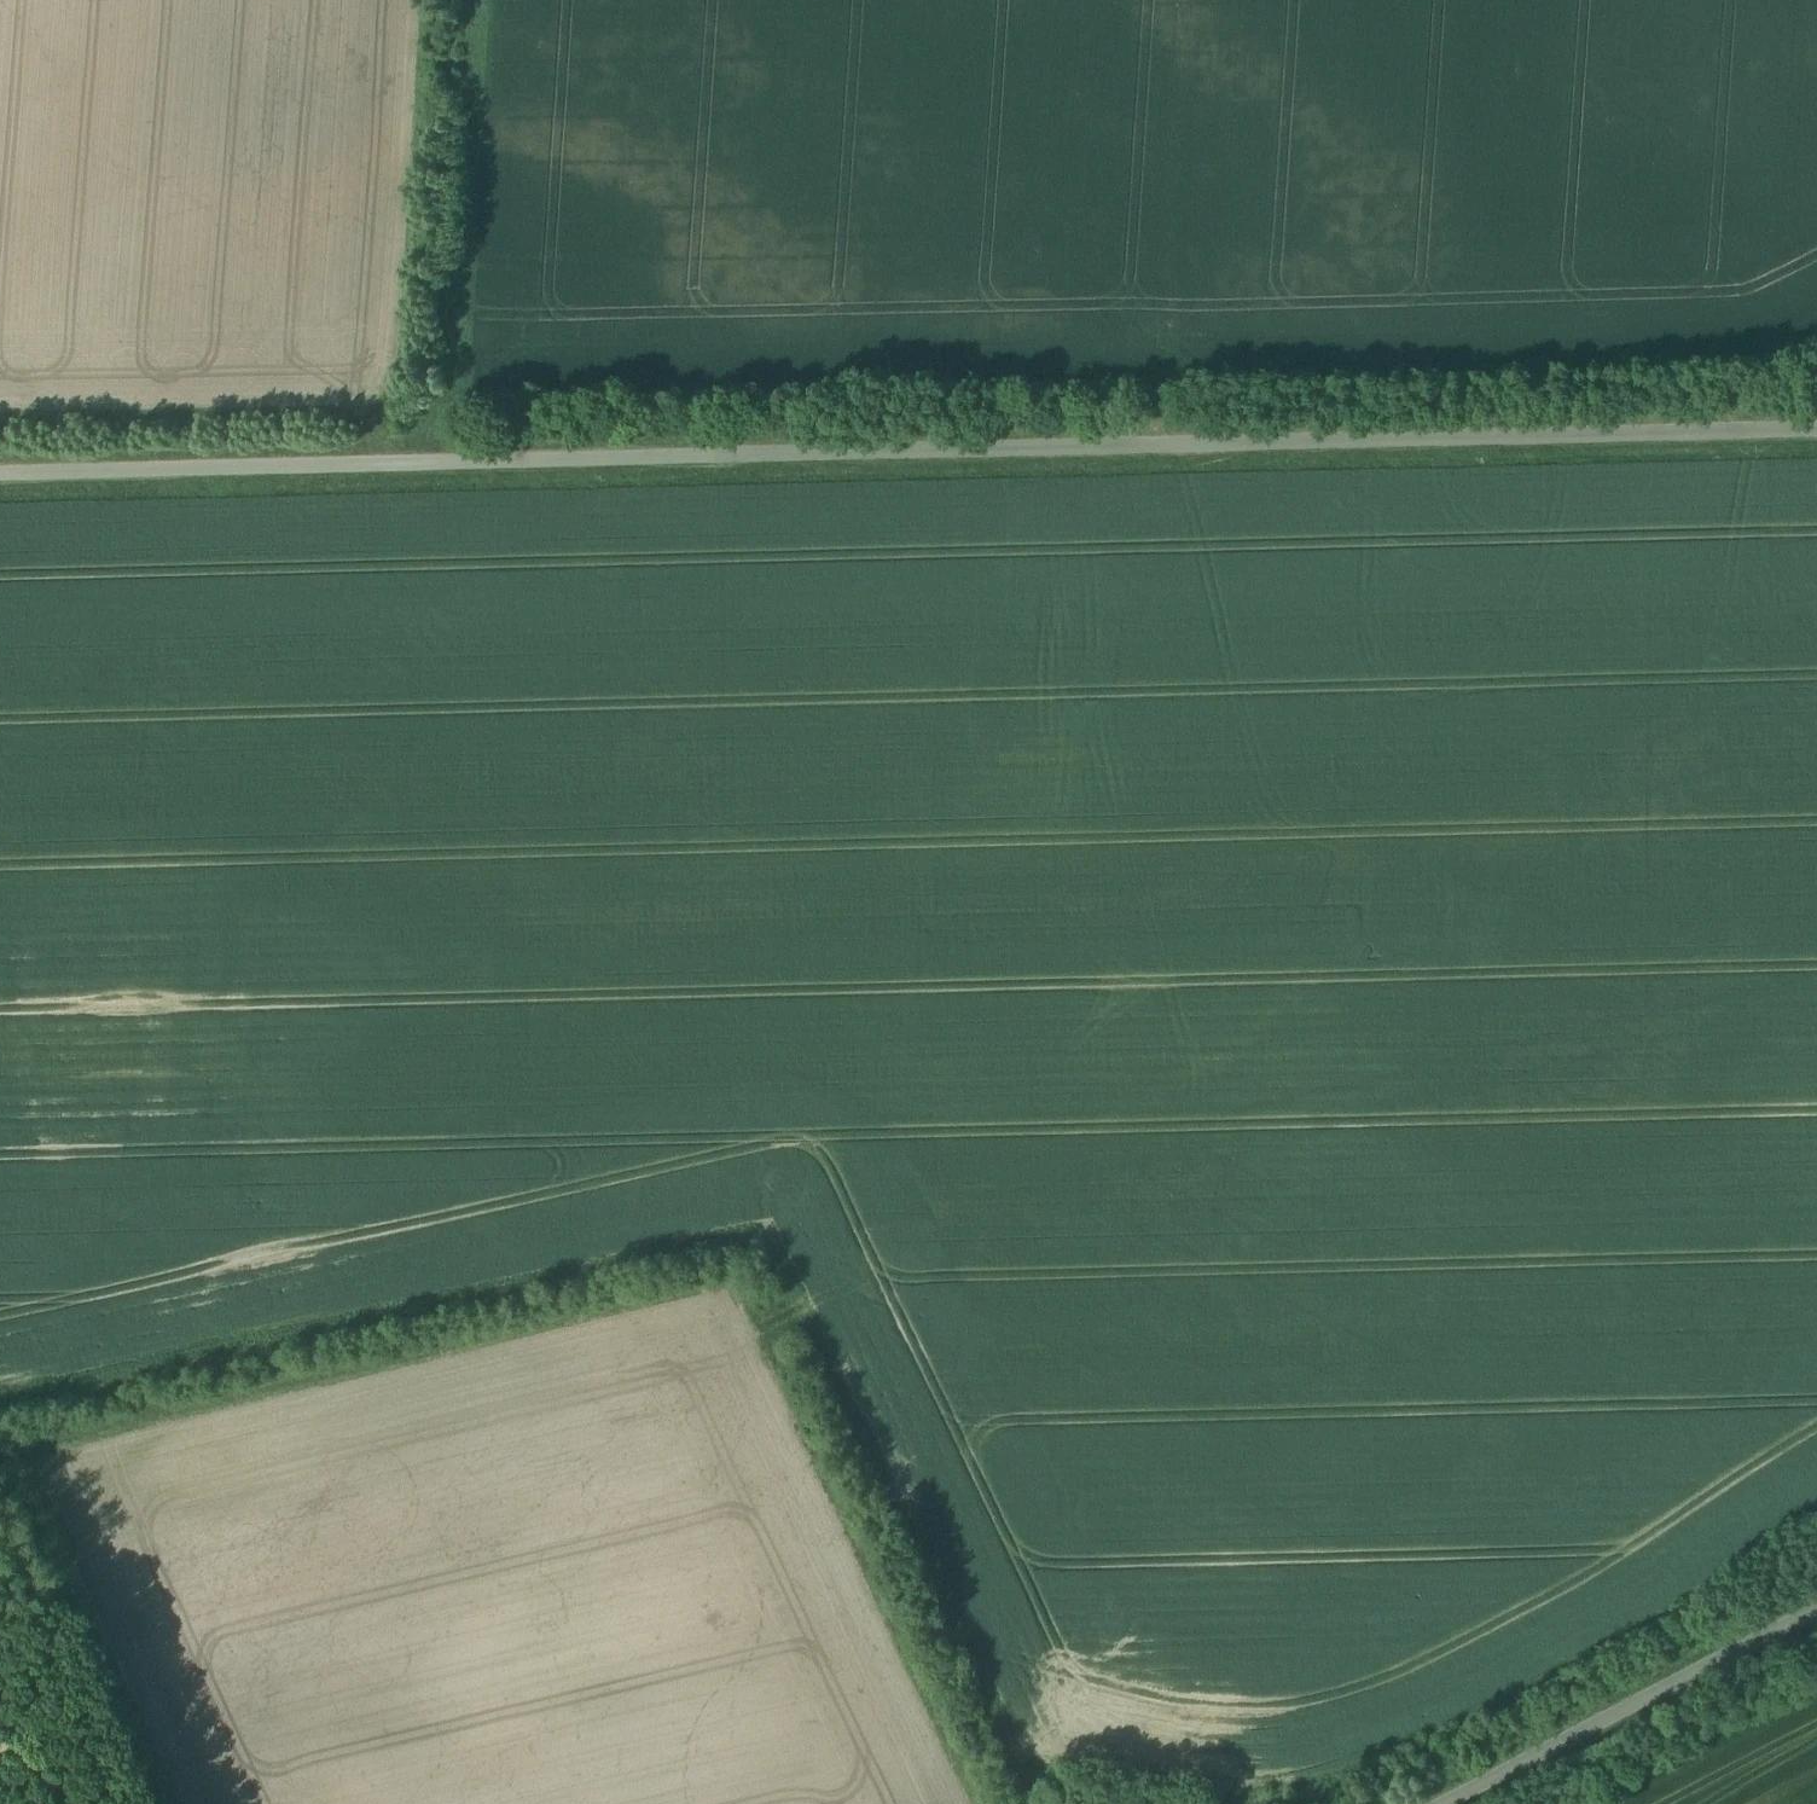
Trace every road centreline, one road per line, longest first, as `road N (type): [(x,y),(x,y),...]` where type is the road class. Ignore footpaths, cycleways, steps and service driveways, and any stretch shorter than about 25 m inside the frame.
road 1 (unclassified): [(0,457),(1816,418)]
road 2 (unclassified): [(1816,1600),(1424,1803)]

